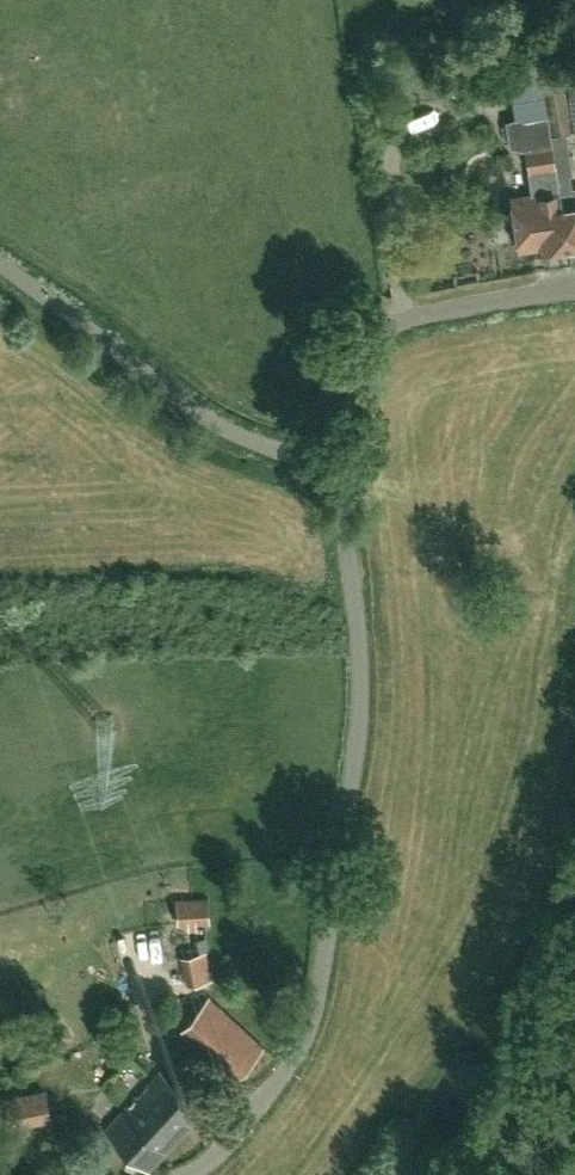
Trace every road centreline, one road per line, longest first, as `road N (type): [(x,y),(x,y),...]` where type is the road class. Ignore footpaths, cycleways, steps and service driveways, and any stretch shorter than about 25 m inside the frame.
road 1 (unclassified): [(181,1174),(227,1145),(282,1079),(316,1000),(357,684),(331,459)]
road 2 (unclassified): [(331,459),(292,457),(206,416),(0,260)]
road 3 (unclassified): [(331,459),(329,384),(363,341),(444,311),(574,292)]

